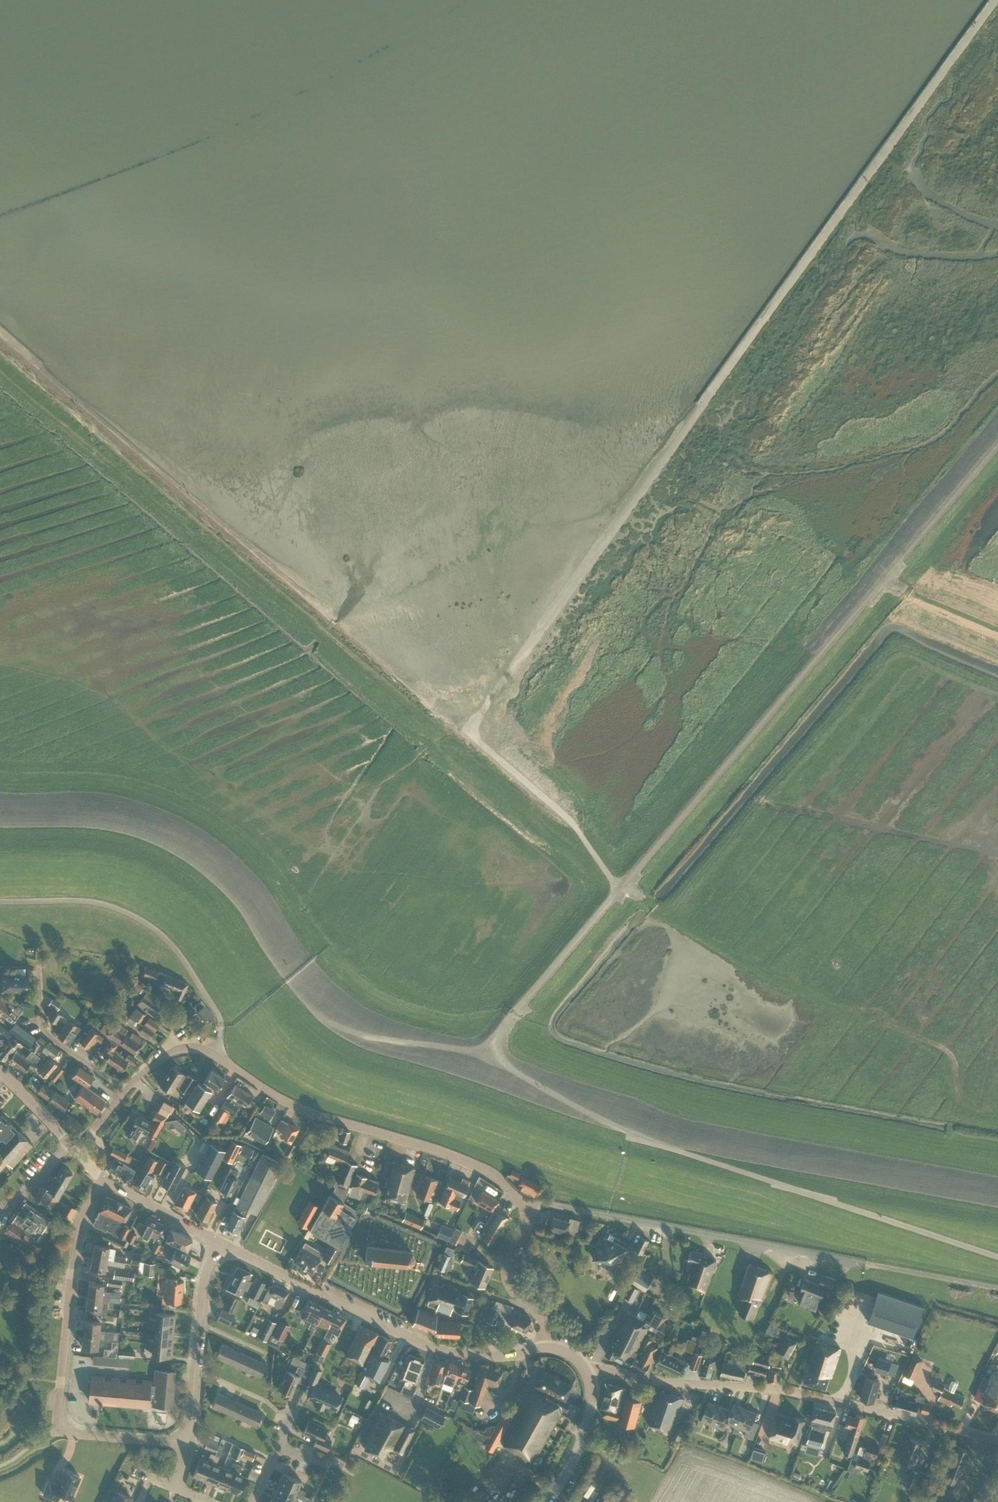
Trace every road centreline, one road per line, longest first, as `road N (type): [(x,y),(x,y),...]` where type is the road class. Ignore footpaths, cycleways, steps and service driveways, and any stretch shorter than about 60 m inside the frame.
road 1 (residential): [(528,1206),(481,1167),(315,1115),(200,1048),(160,1060),(126,1091)]
road 2 (residential): [(997,1442),(785,1390),(587,1370)]
road 3 (residential): [(187,1440),(58,1427),(73,1263),(102,1179)]
road 4 (tertiary): [(546,1349),(477,1355),(426,1345),(220,1242)]
road 5 (residential): [(866,1263),(528,1206)]
road 6 (residential): [(187,1440),(203,1303),(220,1242)]
road 7 (residential): [(126,1091),(48,1035),(39,968)]
road 8 (tertiary): [(548,1501),(587,1426),(587,1370)]
road 9 (tertiary): [(220,1242),(102,1179)]

